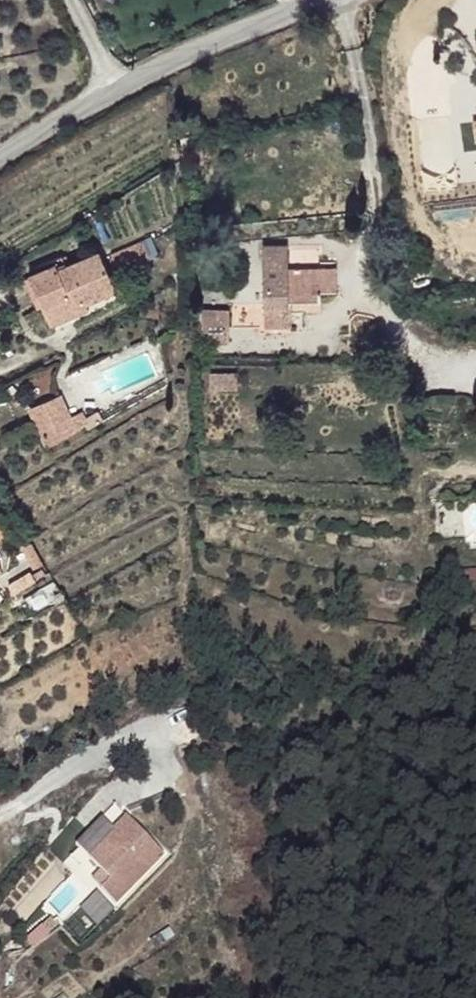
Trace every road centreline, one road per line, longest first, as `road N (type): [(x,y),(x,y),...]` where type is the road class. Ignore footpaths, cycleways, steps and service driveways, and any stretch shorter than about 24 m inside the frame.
road 1 (residential): [(0,158),(303,0)]

